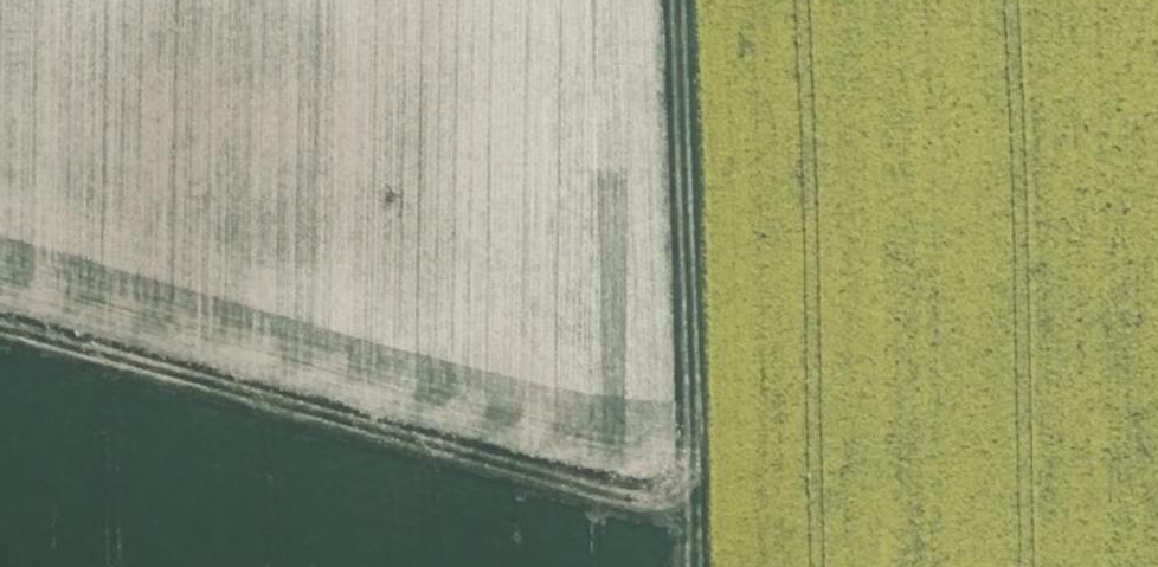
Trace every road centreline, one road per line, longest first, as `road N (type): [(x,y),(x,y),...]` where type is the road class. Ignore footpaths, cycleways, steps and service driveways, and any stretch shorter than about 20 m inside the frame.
road 1 (track): [(0,320),(693,514)]
road 2 (track): [(665,0),(693,566)]

